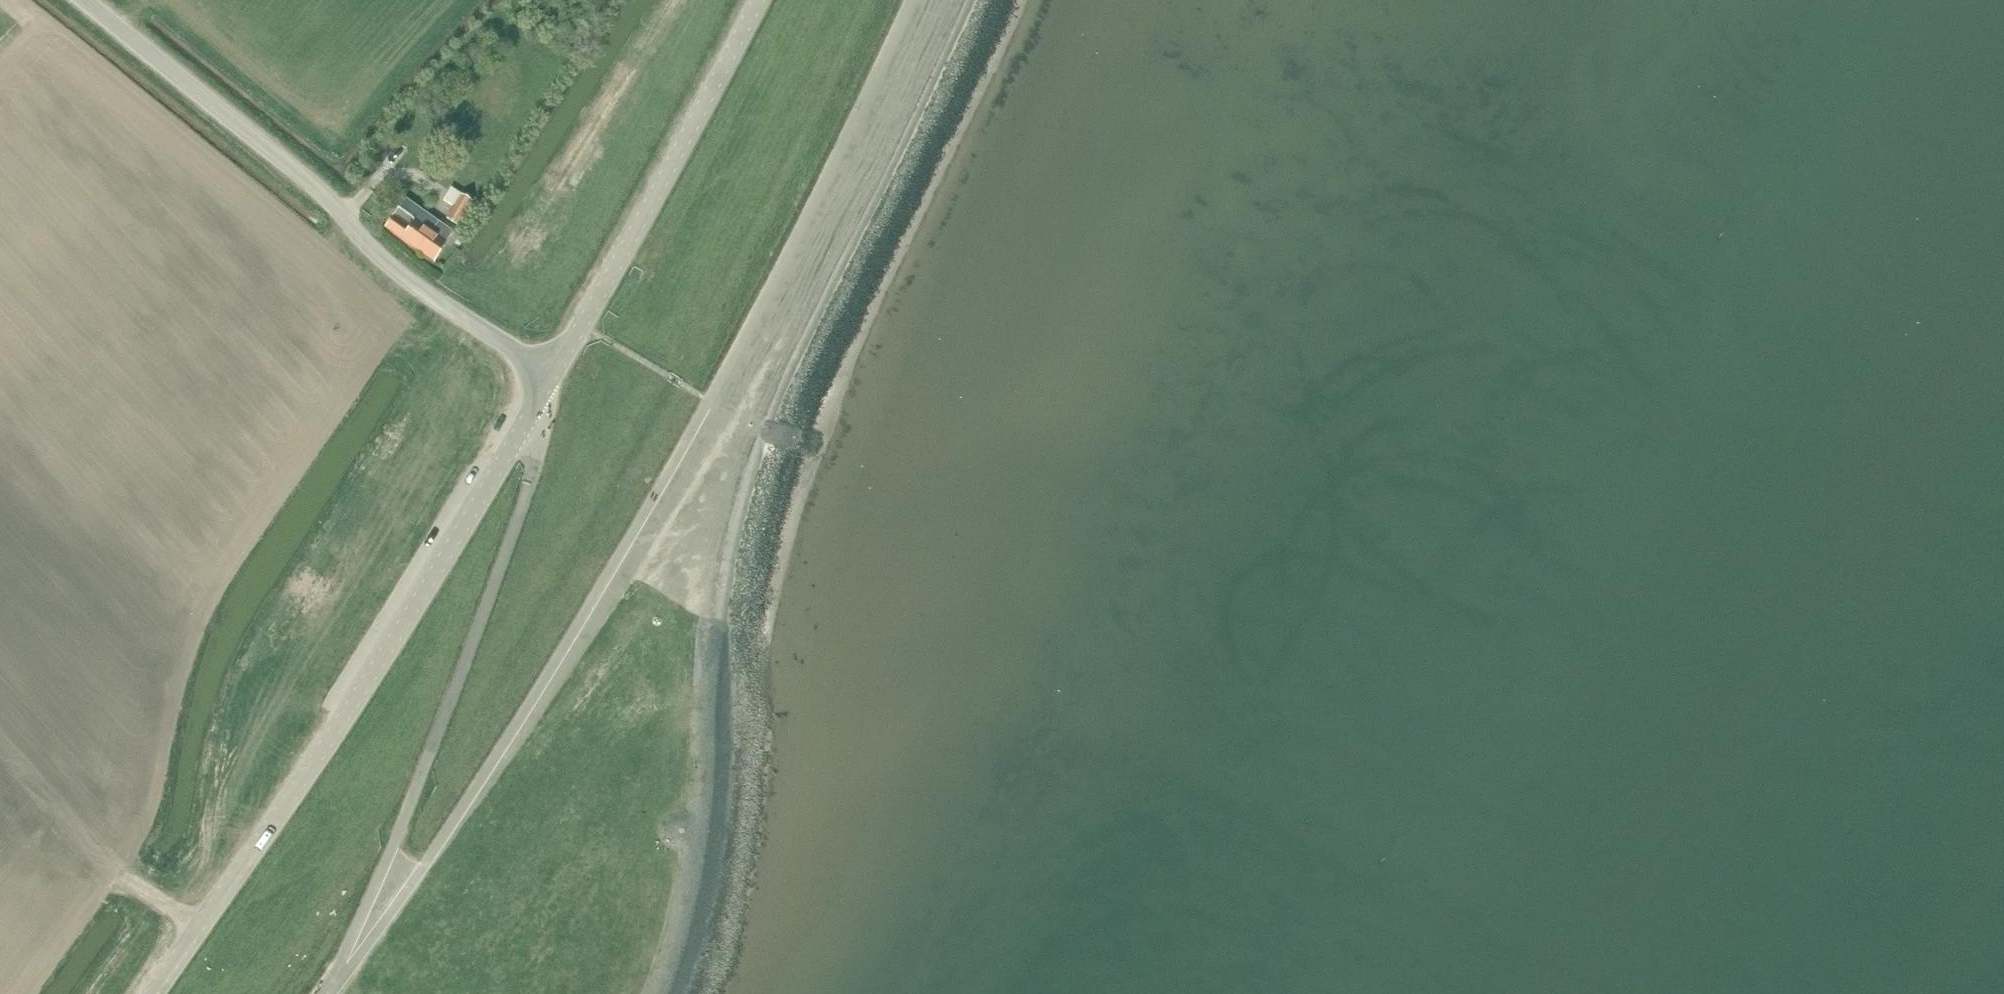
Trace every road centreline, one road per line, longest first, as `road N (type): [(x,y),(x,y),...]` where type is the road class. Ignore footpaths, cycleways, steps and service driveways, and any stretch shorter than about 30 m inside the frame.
road 1 (tertiary): [(154,993),(420,603),(553,375)]
road 2 (unclassified): [(553,375),(391,266),(315,186),(86,0)]
road 3 (tertiary): [(553,375),(754,0)]

